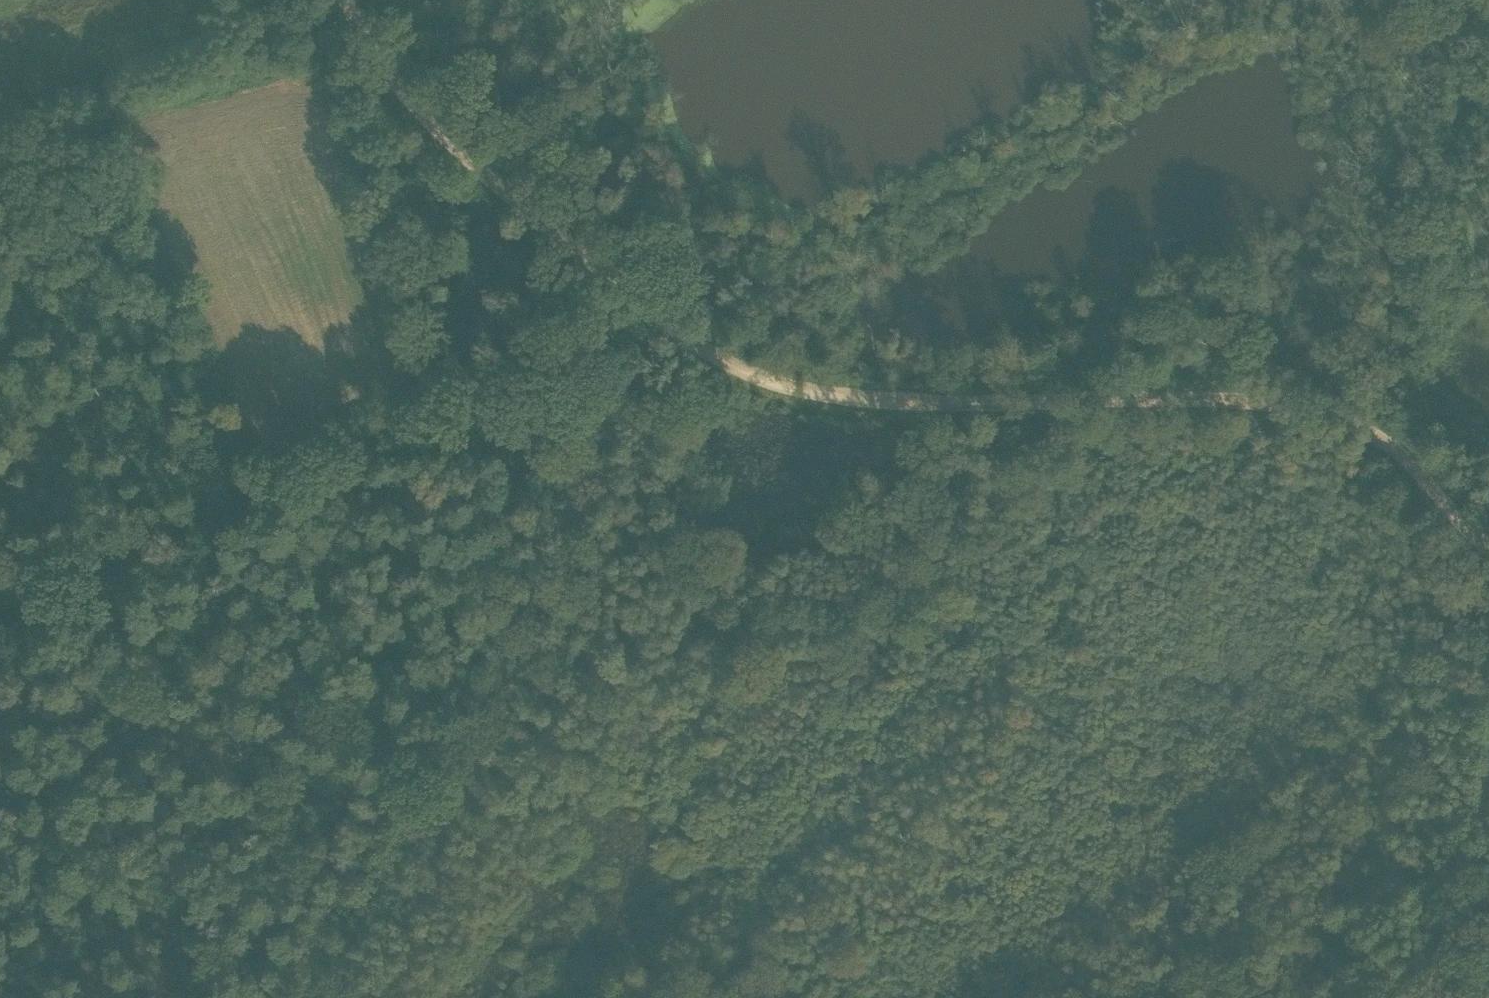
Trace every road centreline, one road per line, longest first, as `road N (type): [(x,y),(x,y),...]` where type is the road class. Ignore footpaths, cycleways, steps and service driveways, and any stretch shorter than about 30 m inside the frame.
road 1 (track): [(660,320),(737,368),(819,394),(913,403),(1212,397),(1332,416),(1407,458),(1488,544)]
road 2 (track): [(279,997),(314,923),(474,664),(491,605),(496,518),(515,483),(660,320)]
road 3 (track): [(0,604),(660,320)]
road 4 (track): [(343,0),(368,57),(442,144),(660,320)]

